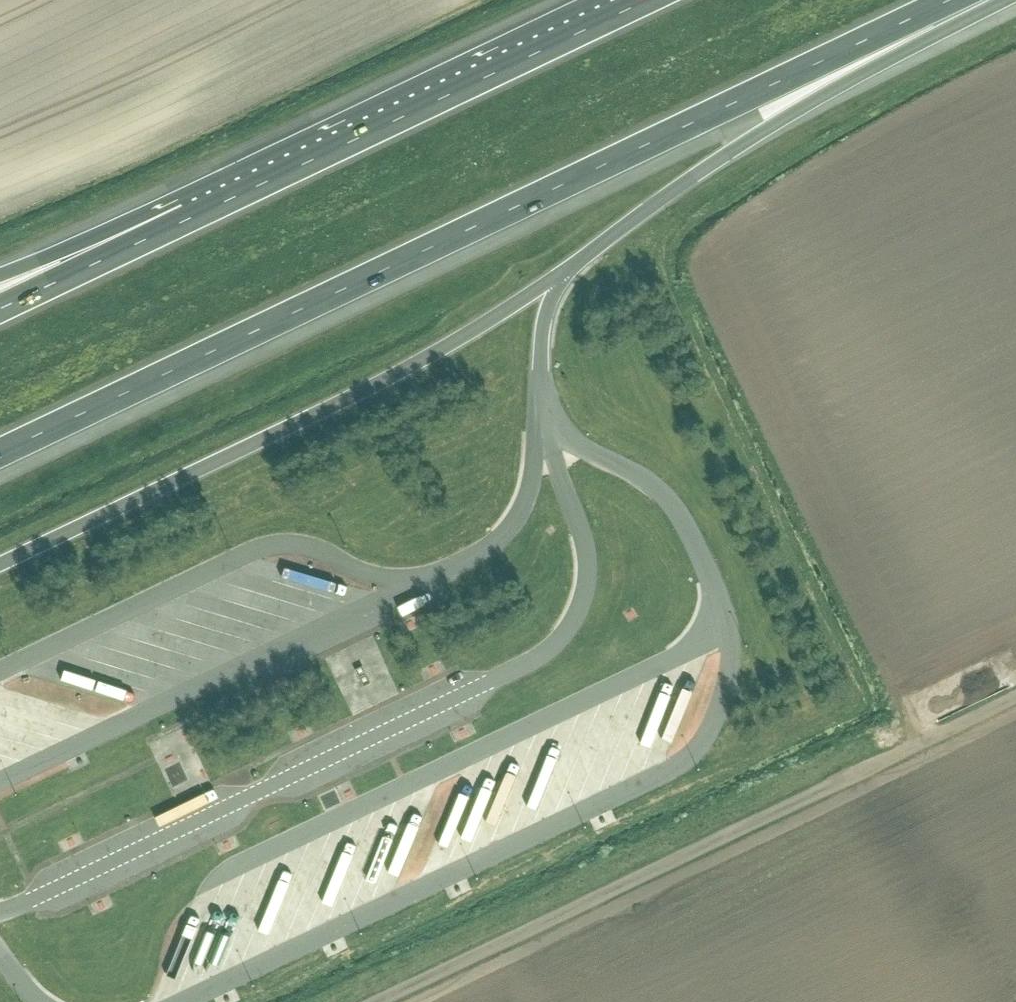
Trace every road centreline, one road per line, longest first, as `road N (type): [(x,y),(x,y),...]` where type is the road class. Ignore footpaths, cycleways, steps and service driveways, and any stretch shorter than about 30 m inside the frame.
road 1 (motorway): [(0,451),(952,0)]
road 2 (track): [(1015,702),(391,1001)]
road 3 (motorway): [(561,273),(721,157),(980,0)]
road 4 (motorway): [(645,0),(318,156)]
road 5 (motorway): [(318,156),(0,308)]
road 6 (motorway): [(318,156),(0,277)]

